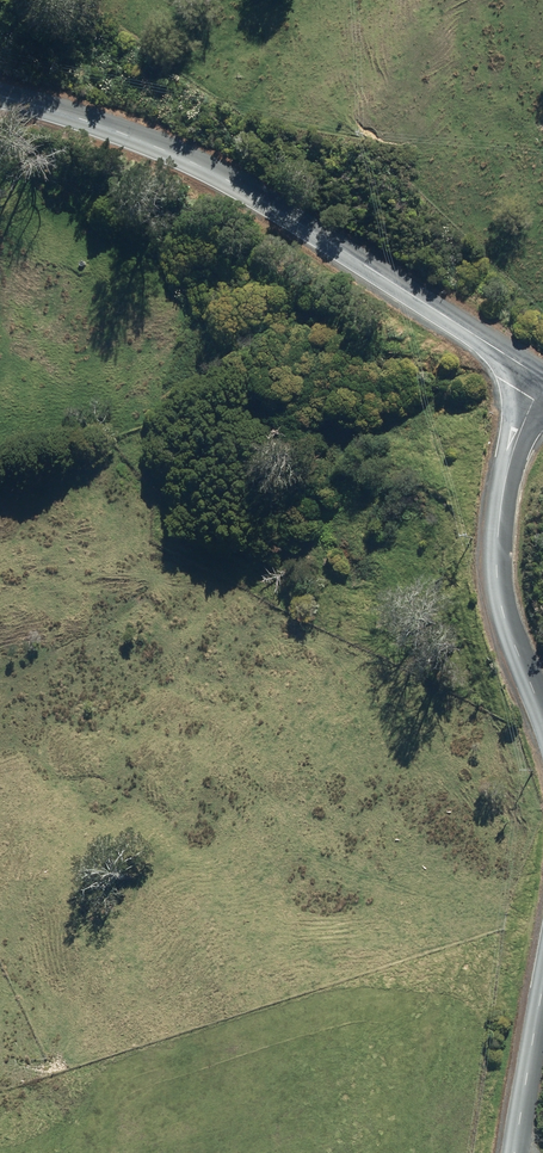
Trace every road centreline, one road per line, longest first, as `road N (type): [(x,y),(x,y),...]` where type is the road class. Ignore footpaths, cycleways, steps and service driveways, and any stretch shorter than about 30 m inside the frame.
road 1 (tertiary): [(0,97),(145,144),(255,196),(542,378)]
road 2 (unclassified): [(542,714),(498,579),(506,485),(542,384)]
road 3 (unclassified): [(508,1152),(542,976)]

